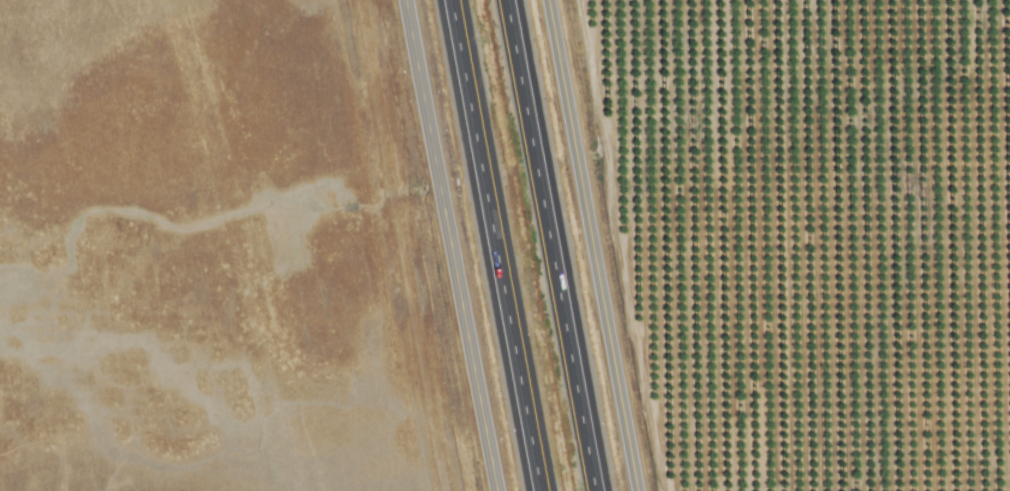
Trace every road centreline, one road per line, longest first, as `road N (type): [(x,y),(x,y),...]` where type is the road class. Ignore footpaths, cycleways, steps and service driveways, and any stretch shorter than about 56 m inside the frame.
road 1 (tertiary): [(492,490),(401,0)]
road 2 (residential): [(634,490),(544,0)]
road 3 (motorway): [(449,0),(538,490)]
road 4 (motorway): [(592,490),(504,0)]

